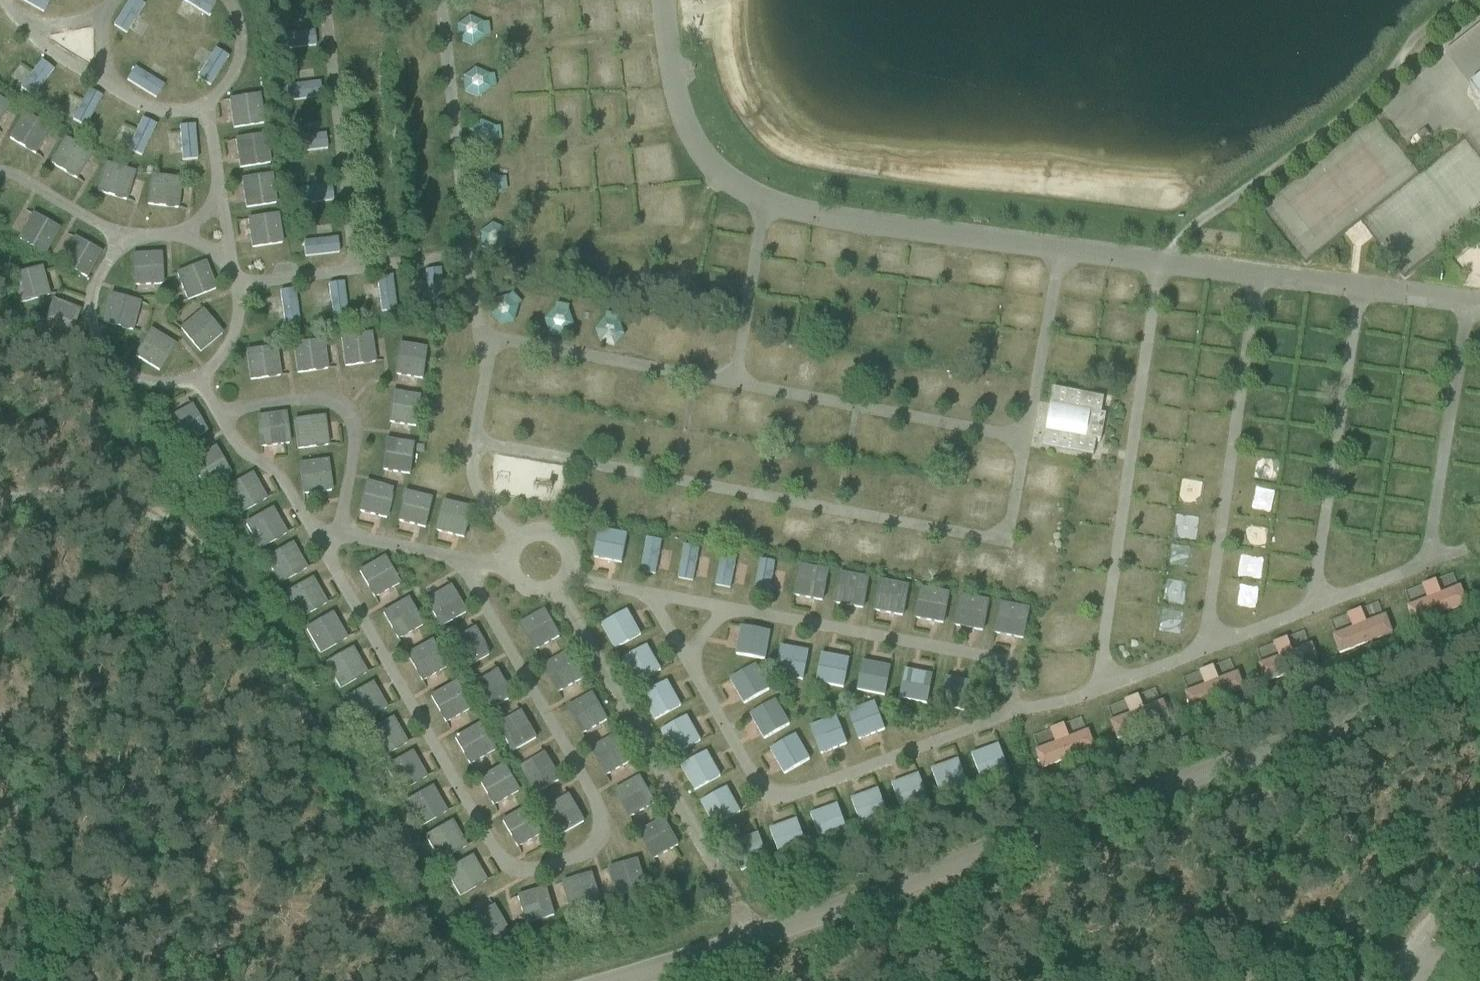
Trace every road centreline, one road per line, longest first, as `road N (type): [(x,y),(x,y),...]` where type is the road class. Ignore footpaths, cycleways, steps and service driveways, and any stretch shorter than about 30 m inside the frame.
road 1 (tertiary): [(614,980),(1479,672)]

